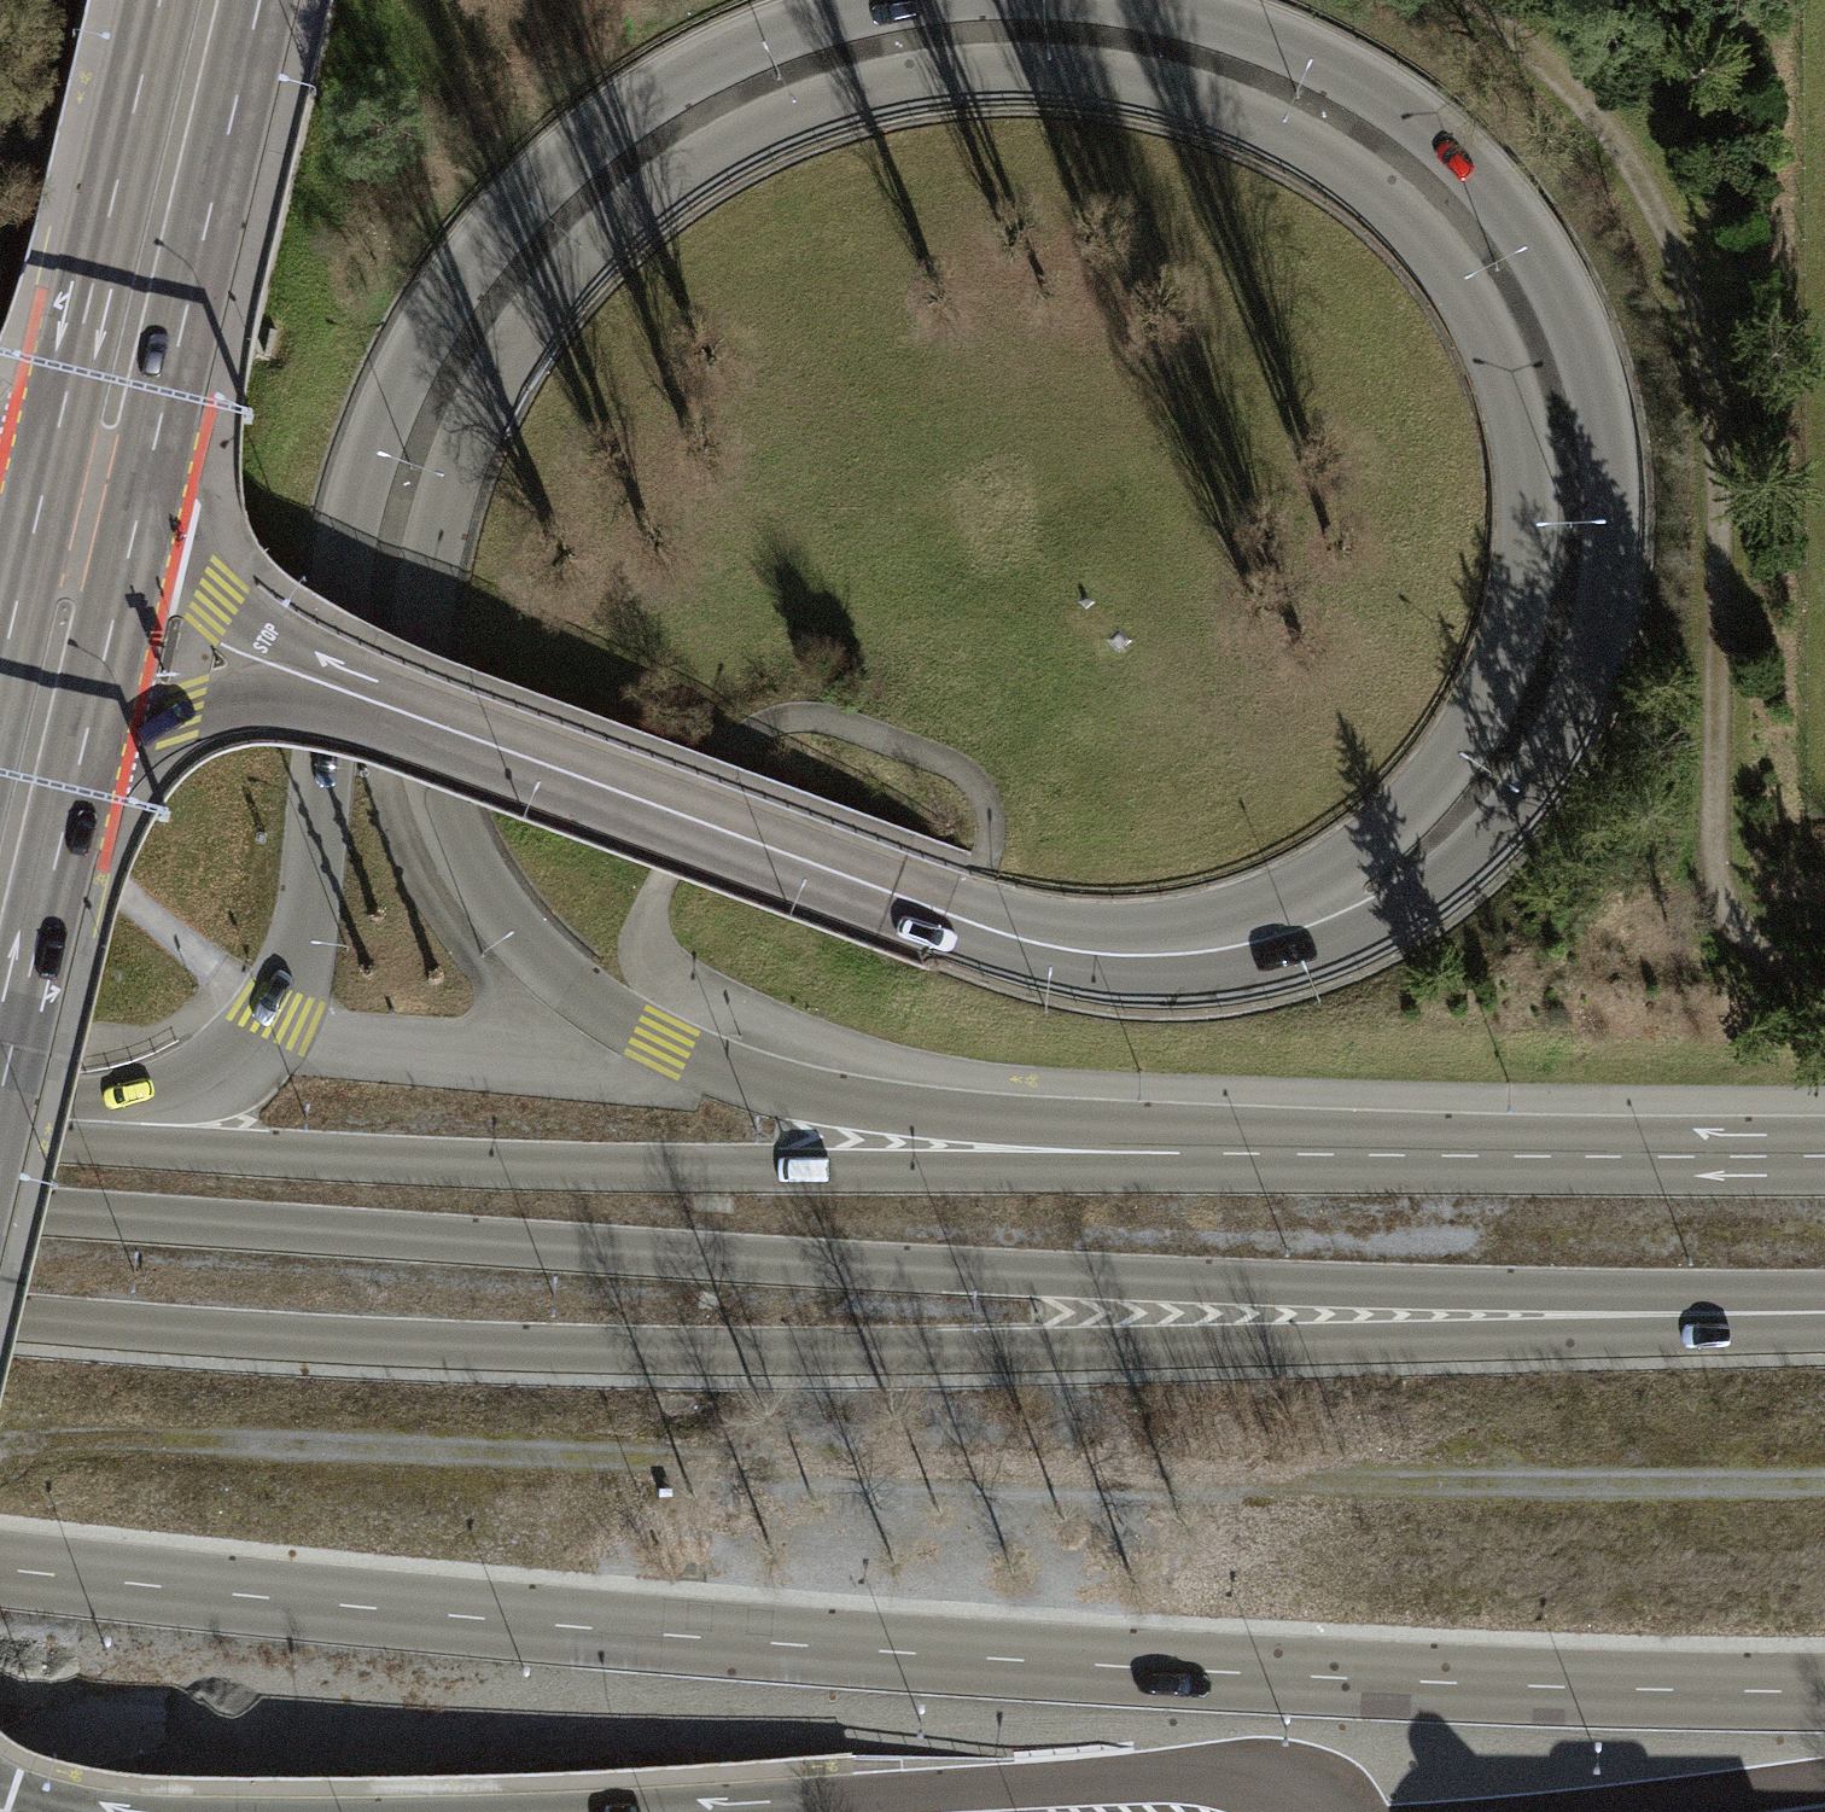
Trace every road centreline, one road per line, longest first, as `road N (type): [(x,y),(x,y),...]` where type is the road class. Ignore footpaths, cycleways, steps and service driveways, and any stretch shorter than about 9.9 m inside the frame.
road 1 (secondary): [(1169,1152),(1049,1131),(909,1119),(785,1093),(662,1043),(599,1006),(509,925),(442,804),(419,710),(418,651),(447,487),(481,408),(545,307),(619,225),(707,161),(827,107),(938,81),(1049,77),(1178,96),(1294,142),(1348,176),(1411,226),(1479,322),(1520,424),(1529,524),(1518,626),(1487,710),(1368,859),(1345,910)]
road 2 (primary): [(0,1568),(778,1645),(1824,1699)]
road 3 (track): [(0,1449),(137,1440),(969,1473),(1824,1483)]
road 4 (motorway): [(1560,1316),(0,1210)]
road 5 (motorway): [(1560,1316),(1035,1346),(707,1349),(452,1347),(0,1318)]
road 6 (secondary): [(894,0),(808,22),(639,107),(556,171),(466,270),(412,355),(363,485),(345,572),(306,942),(280,1012),(251,1055),(194,1090),(49,1120)]
road 7 (secondary): [(1345,910),(1405,897),(1477,854),(1525,798),(1571,721),(1611,590),(1612,452),(1599,388),(1579,328),(1511,215),(1398,109),(1326,64),(1235,25),(1130,0)]
road 8 (secondary): [(341,692),(1042,945),(1186,954),(1300,930),(1345,910)]
road 9 (primary): [(1169,1152),(1048,1176),(272,1153)]
road 10 (primary): [(1824,1157),(1169,1152)]
road 11 (secondary): [(159,0),(17,600)]
road 12 (secondary): [(141,502),(260,0)]
road 13 (secondary): [(0,1102),(82,757)]
road 14 (secondary): [(1313,1811),(1231,1802),(992,1811)]
road 15 (secondary): [(341,692),(221,604),(141,502)]
road 16 (primary): [(272,1153),(0,1173)]
road 17 (secondary): [(82,757),(230,698),(341,692)]
road 18 (motorway): [(1824,1312),(1560,1316)]
road 19 (primary): [(1592,1811),(1824,1782)]
road 20 (primary): [(272,1153),(170,1145),(49,1120)]
road 21 (secondary): [(111,631),(141,502)]
road 22 (secondary): [(82,757),(111,631)]

